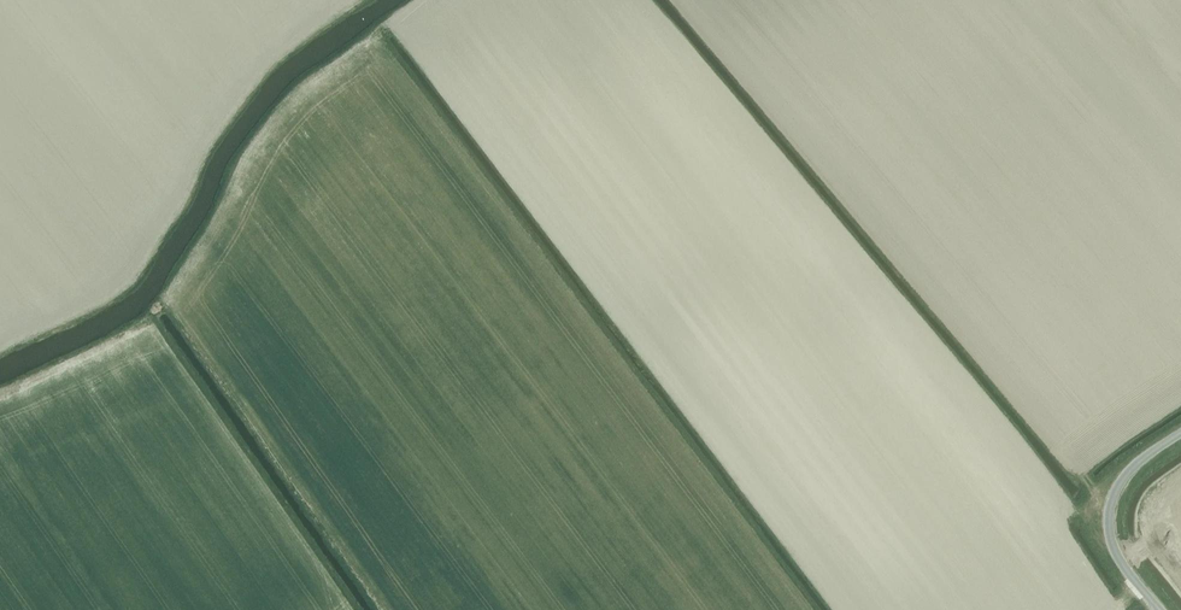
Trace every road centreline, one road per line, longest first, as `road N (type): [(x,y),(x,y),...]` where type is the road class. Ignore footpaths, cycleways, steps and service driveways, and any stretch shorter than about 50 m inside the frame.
road 1 (tertiary): [(1160,609),(1117,556),(1110,509),(1139,462),(1180,435)]

